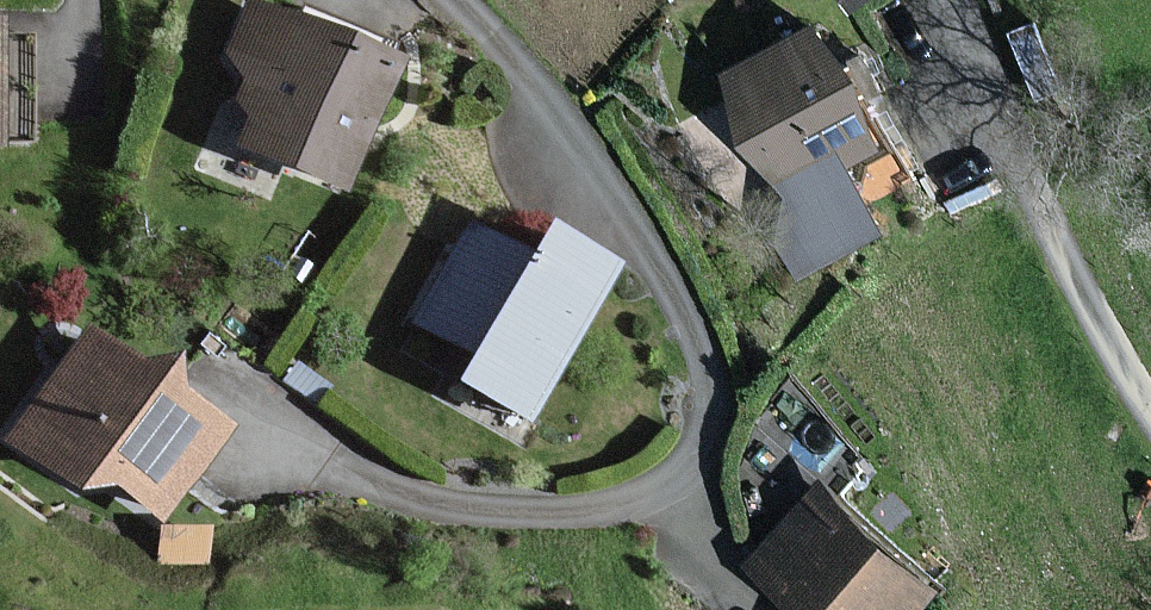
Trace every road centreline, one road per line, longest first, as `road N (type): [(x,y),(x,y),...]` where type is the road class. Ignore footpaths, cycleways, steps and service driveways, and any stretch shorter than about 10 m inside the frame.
road 1 (residential): [(213,372),(377,484),(472,509),(548,514),(639,500),(670,486),(696,454),(708,419),(706,381),(669,287),(611,204),(551,154),(505,45),(459,0)]
road 2 (residential): [(944,0),(1074,278),(1150,410)]

